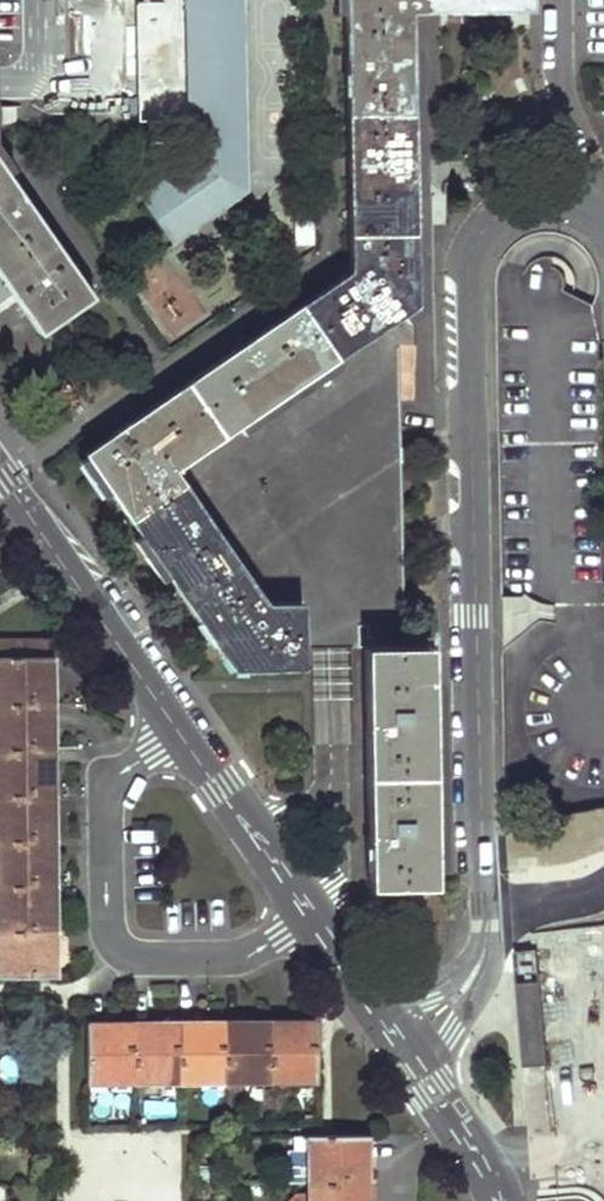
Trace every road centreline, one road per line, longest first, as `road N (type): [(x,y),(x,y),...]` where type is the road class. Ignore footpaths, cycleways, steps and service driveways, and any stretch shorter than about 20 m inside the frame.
road 1 (residential): [(486,931),(466,268),(477,238),(526,200),(577,205)]
road 2 (residential): [(180,733),(148,751),(107,792),(111,942),(138,959),(240,954),(310,912)]
road 3 (tertiary): [(180,733),(0,474)]
road 4 (tertiary): [(310,912),(180,733)]
road 5 (residential): [(577,205),(581,174),(565,85),(563,0)]
road 6 (tertiary): [(498,1200),(491,1175),(413,1062)]
road 7 (residential): [(413,1062),(454,1031),(477,997),(490,963),(486,931)]
road 8 (residential): [(486,931),(455,976),(380,1011)]
road 9 (tertiary): [(380,1011),(310,912)]

